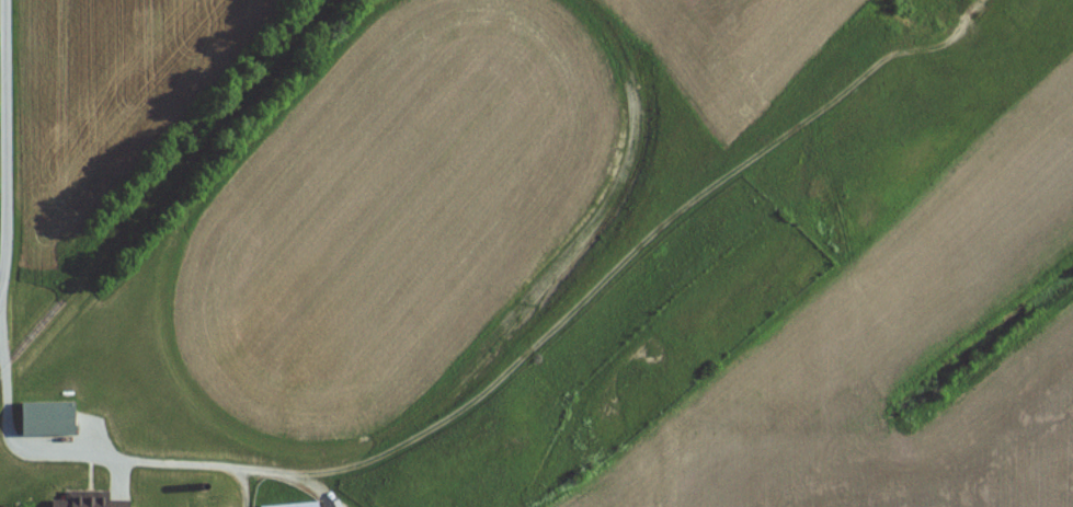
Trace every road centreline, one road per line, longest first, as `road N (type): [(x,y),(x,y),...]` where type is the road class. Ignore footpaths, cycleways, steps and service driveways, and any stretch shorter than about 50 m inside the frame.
road 1 (residential): [(1,287),(4,0)]

